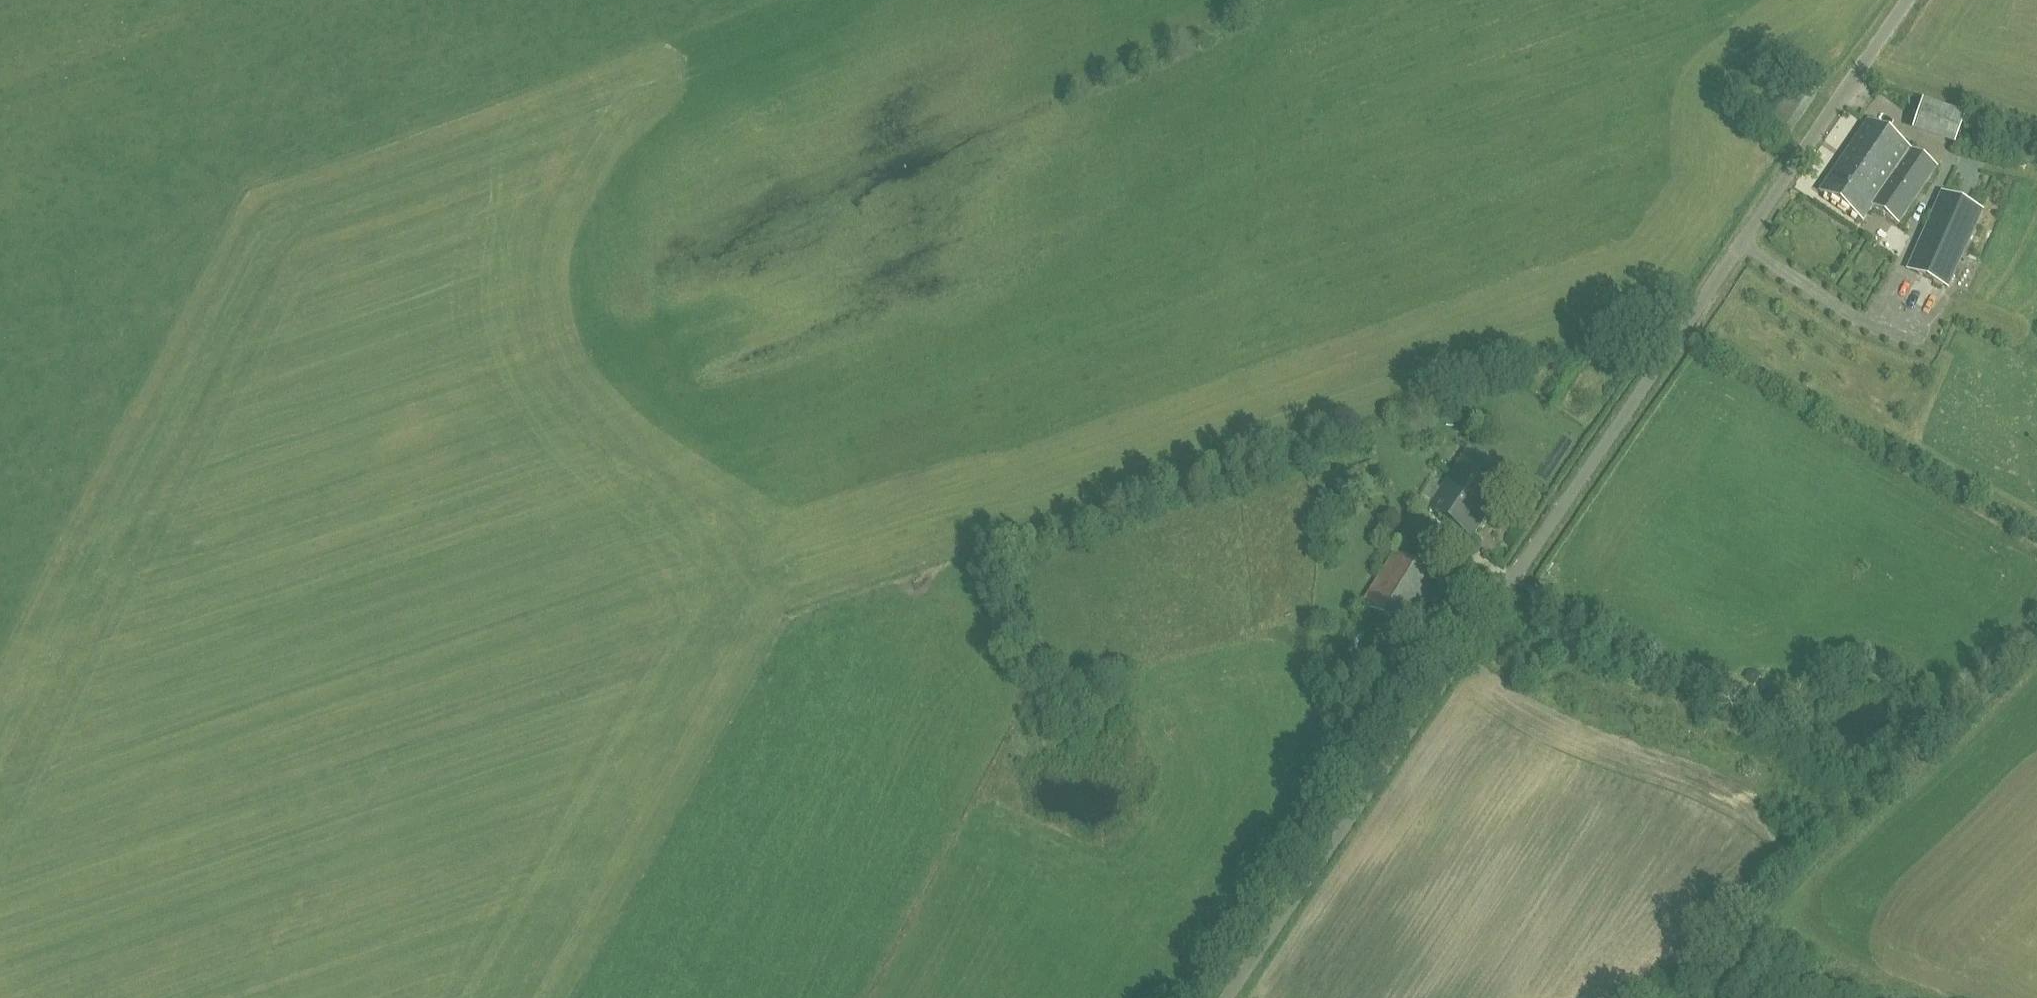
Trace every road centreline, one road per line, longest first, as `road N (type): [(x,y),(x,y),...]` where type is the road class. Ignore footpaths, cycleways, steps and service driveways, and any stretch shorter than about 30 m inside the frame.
road 1 (unclassified): [(1228,997),(1907,0)]

